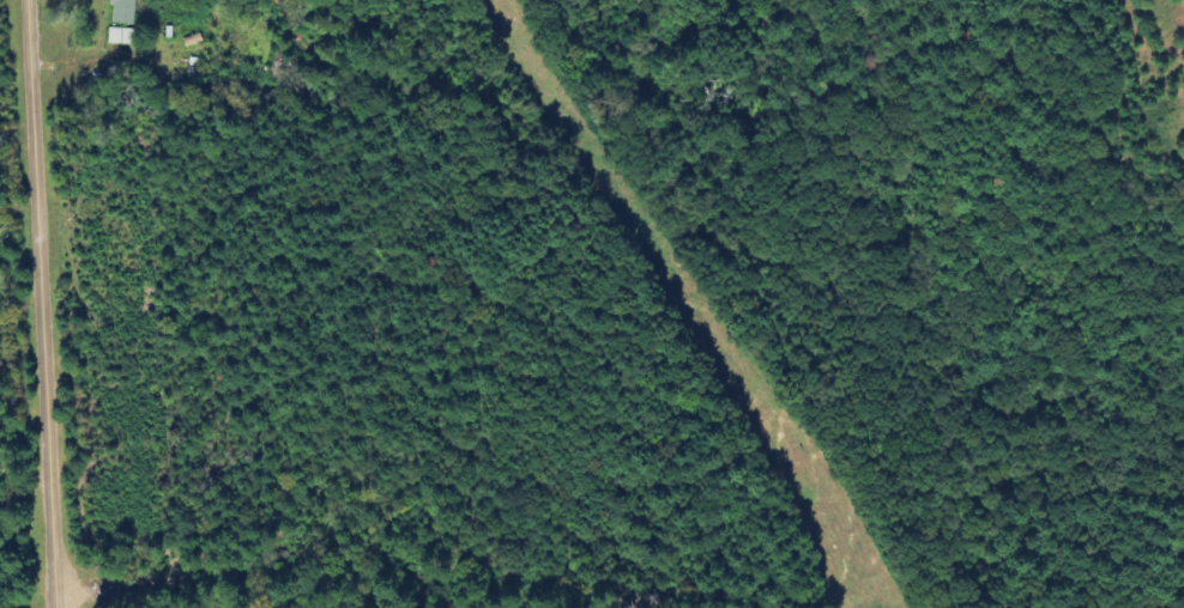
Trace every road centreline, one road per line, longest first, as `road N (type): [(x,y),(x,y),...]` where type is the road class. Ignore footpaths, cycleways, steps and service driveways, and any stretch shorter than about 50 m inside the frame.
road 1 (residential): [(60,607),(24,0)]

